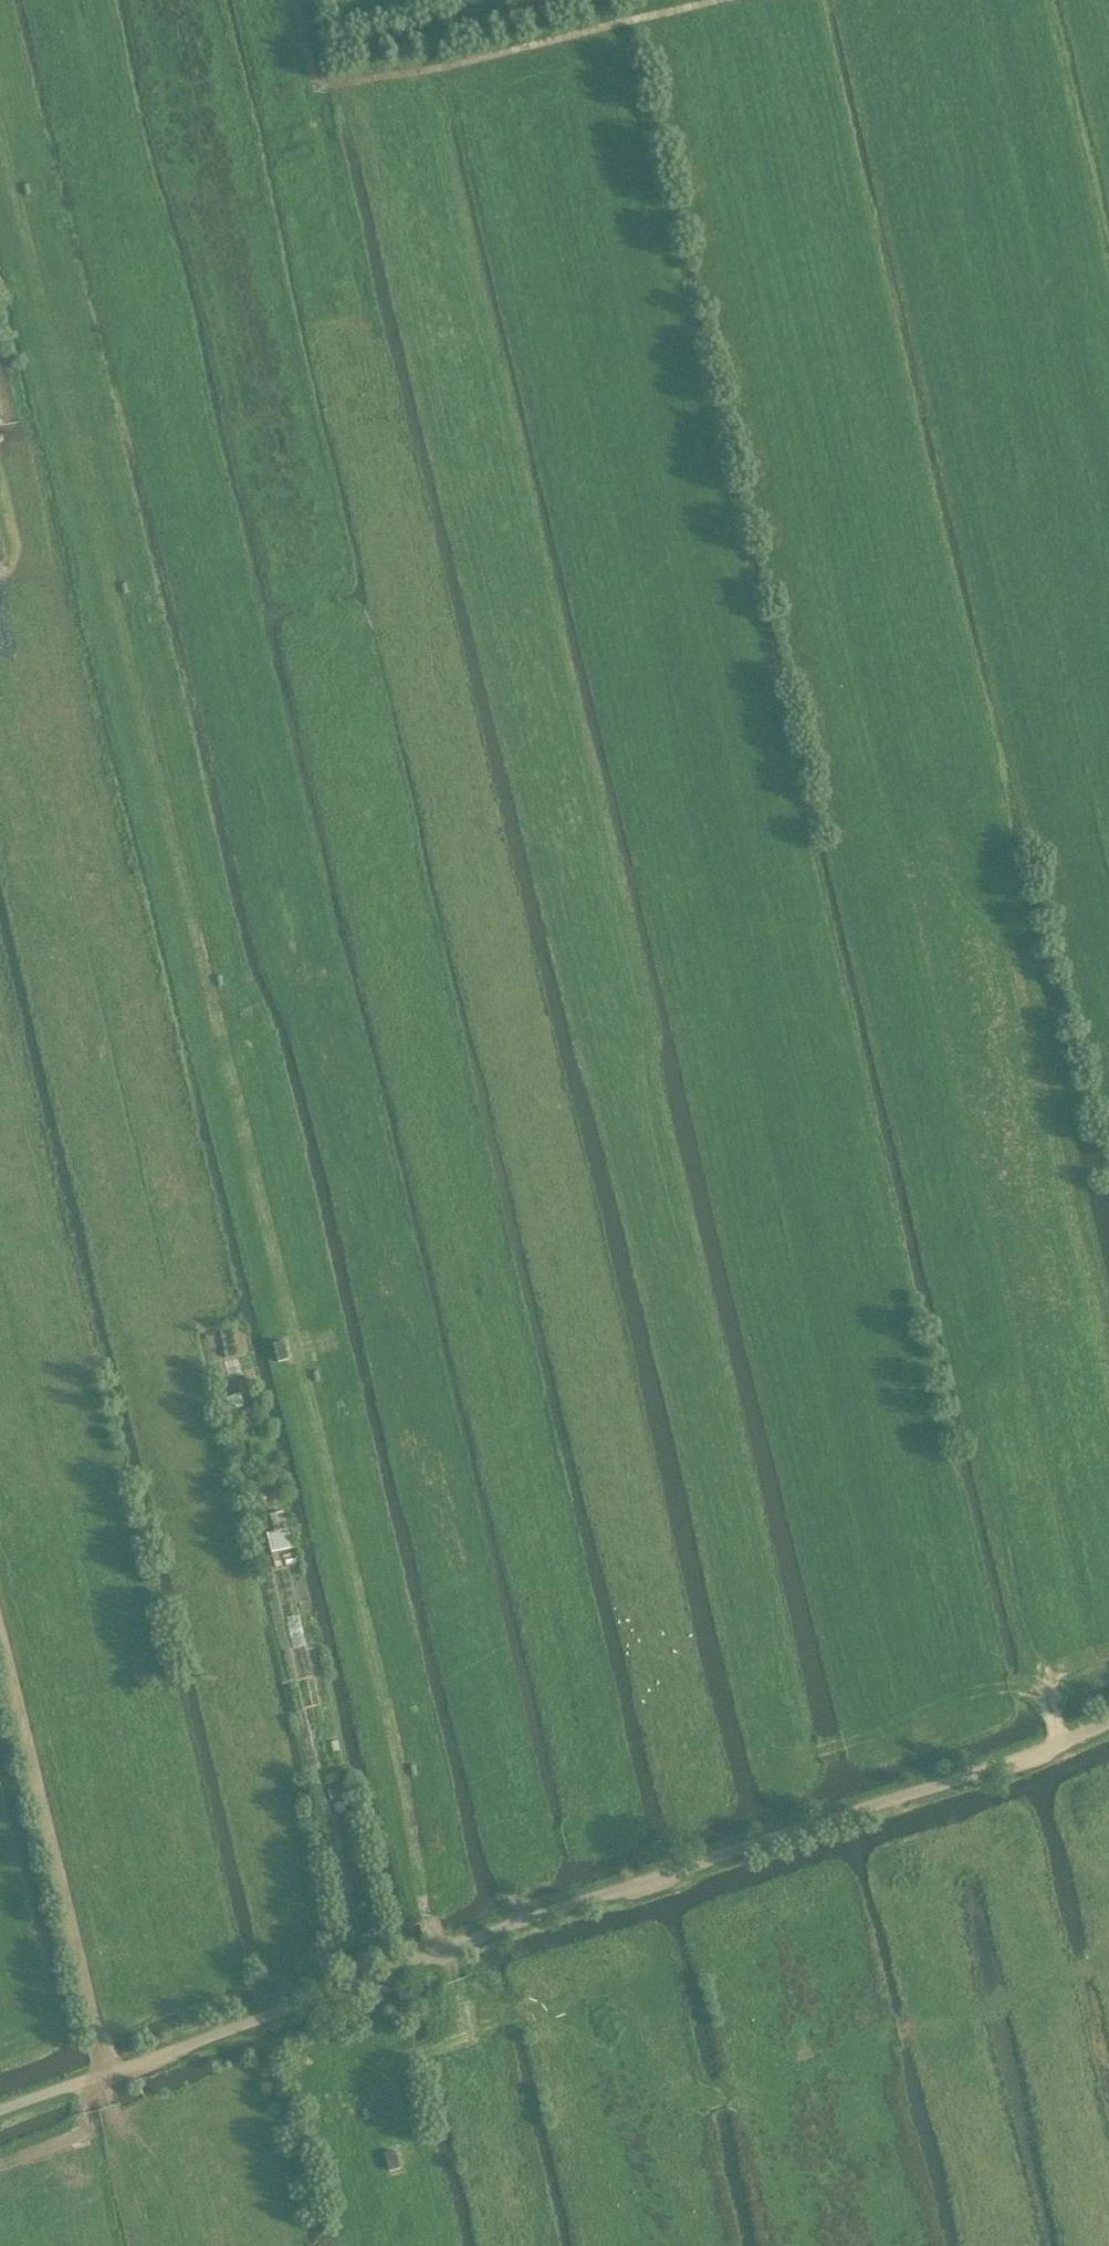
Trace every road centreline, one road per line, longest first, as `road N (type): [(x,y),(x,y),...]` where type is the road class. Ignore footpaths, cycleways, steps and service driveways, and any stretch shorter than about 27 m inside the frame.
road 1 (unclassified): [(0,2112),(575,1902),(1108,1723)]

